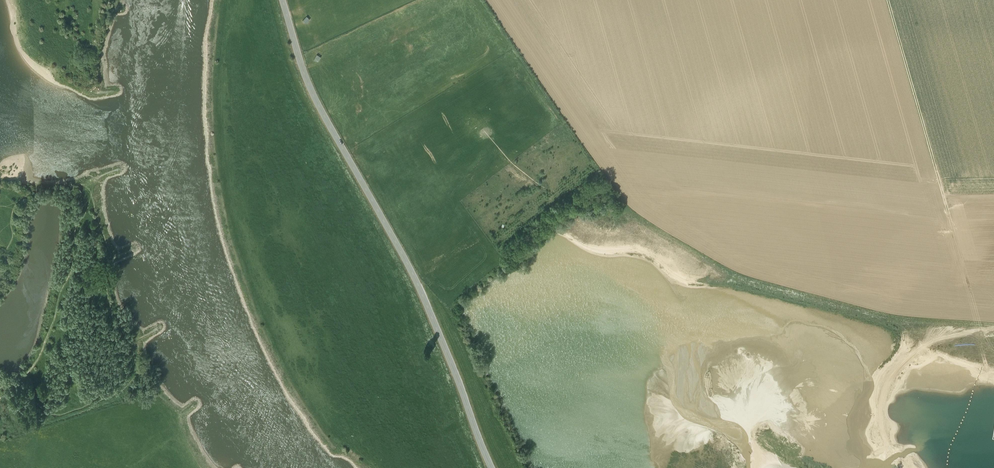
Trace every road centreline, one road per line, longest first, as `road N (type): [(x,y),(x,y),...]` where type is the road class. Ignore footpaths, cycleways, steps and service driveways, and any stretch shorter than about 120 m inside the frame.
road 1 (unclassified): [(282,0),(316,104),(419,288),(490,467)]

